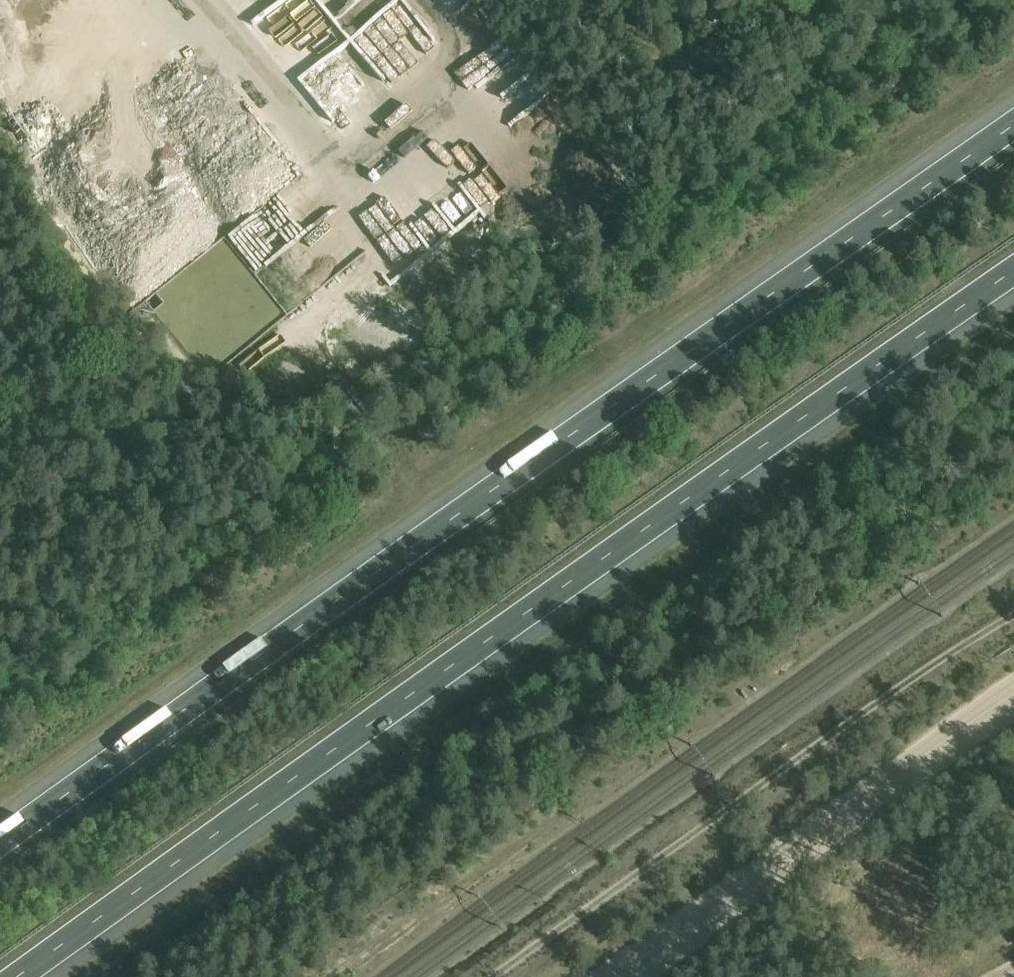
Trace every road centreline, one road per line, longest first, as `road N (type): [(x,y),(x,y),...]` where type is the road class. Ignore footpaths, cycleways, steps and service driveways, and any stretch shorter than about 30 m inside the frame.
road 1 (motorway): [(1013,123),(0,841)]
road 2 (motorway): [(22,976),(1013,273)]
road 3 (track): [(495,976),(1013,611)]

